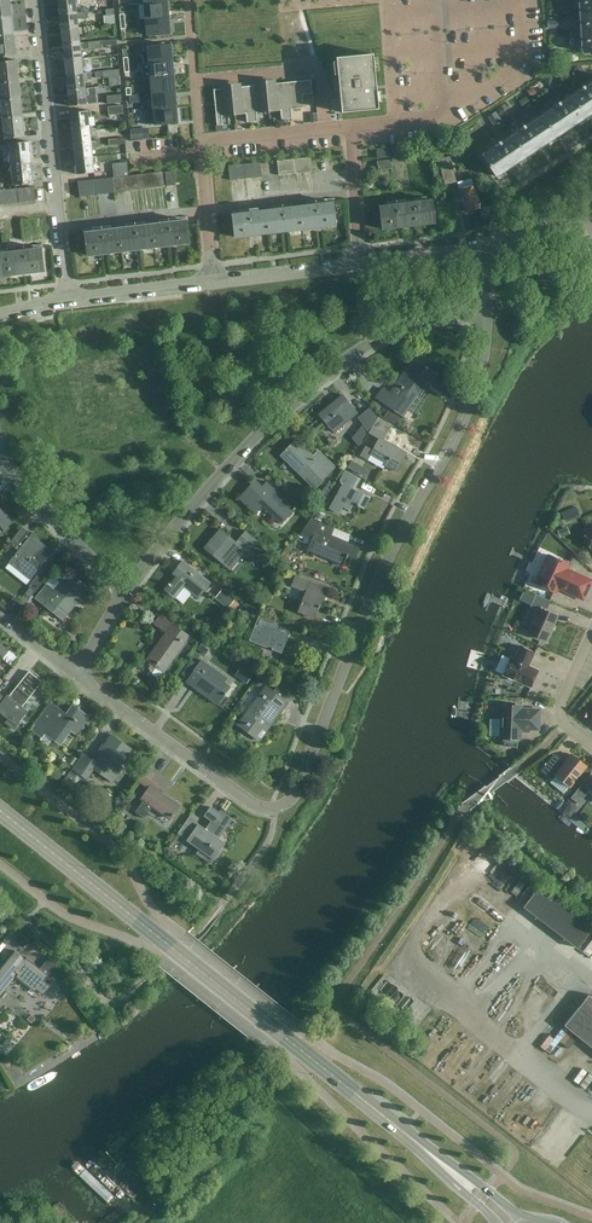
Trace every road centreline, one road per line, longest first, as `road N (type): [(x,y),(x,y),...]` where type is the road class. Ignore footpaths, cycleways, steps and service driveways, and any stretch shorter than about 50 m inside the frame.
road 1 (residential): [(273,809),(297,790),(382,569),(456,432),(484,309)]
road 2 (secondary): [(405,1134),(0,809)]
road 3 (residential): [(124,589),(248,448),(368,344),(484,309)]
road 4 (residential): [(34,0),(68,301)]
road 5 (residential): [(213,281),(198,141),(348,127)]
road 6 (residential): [(273,809),(246,803),(71,675)]
road 7 (residential): [(124,589),(0,467)]
road 8 (secondary): [(530,1222),(405,1134)]
road 9 (residential): [(358,263),(507,238)]
road 10 (residential): [(68,301),(213,281)]
road 11 (residential): [(213,281),(358,263)]
road 12 (residential): [(348,127),(358,263)]
road 13 (residential): [(591,629),(561,715),(591,748)]
road 14 (secondary): [(405,1134),(495,1222)]

